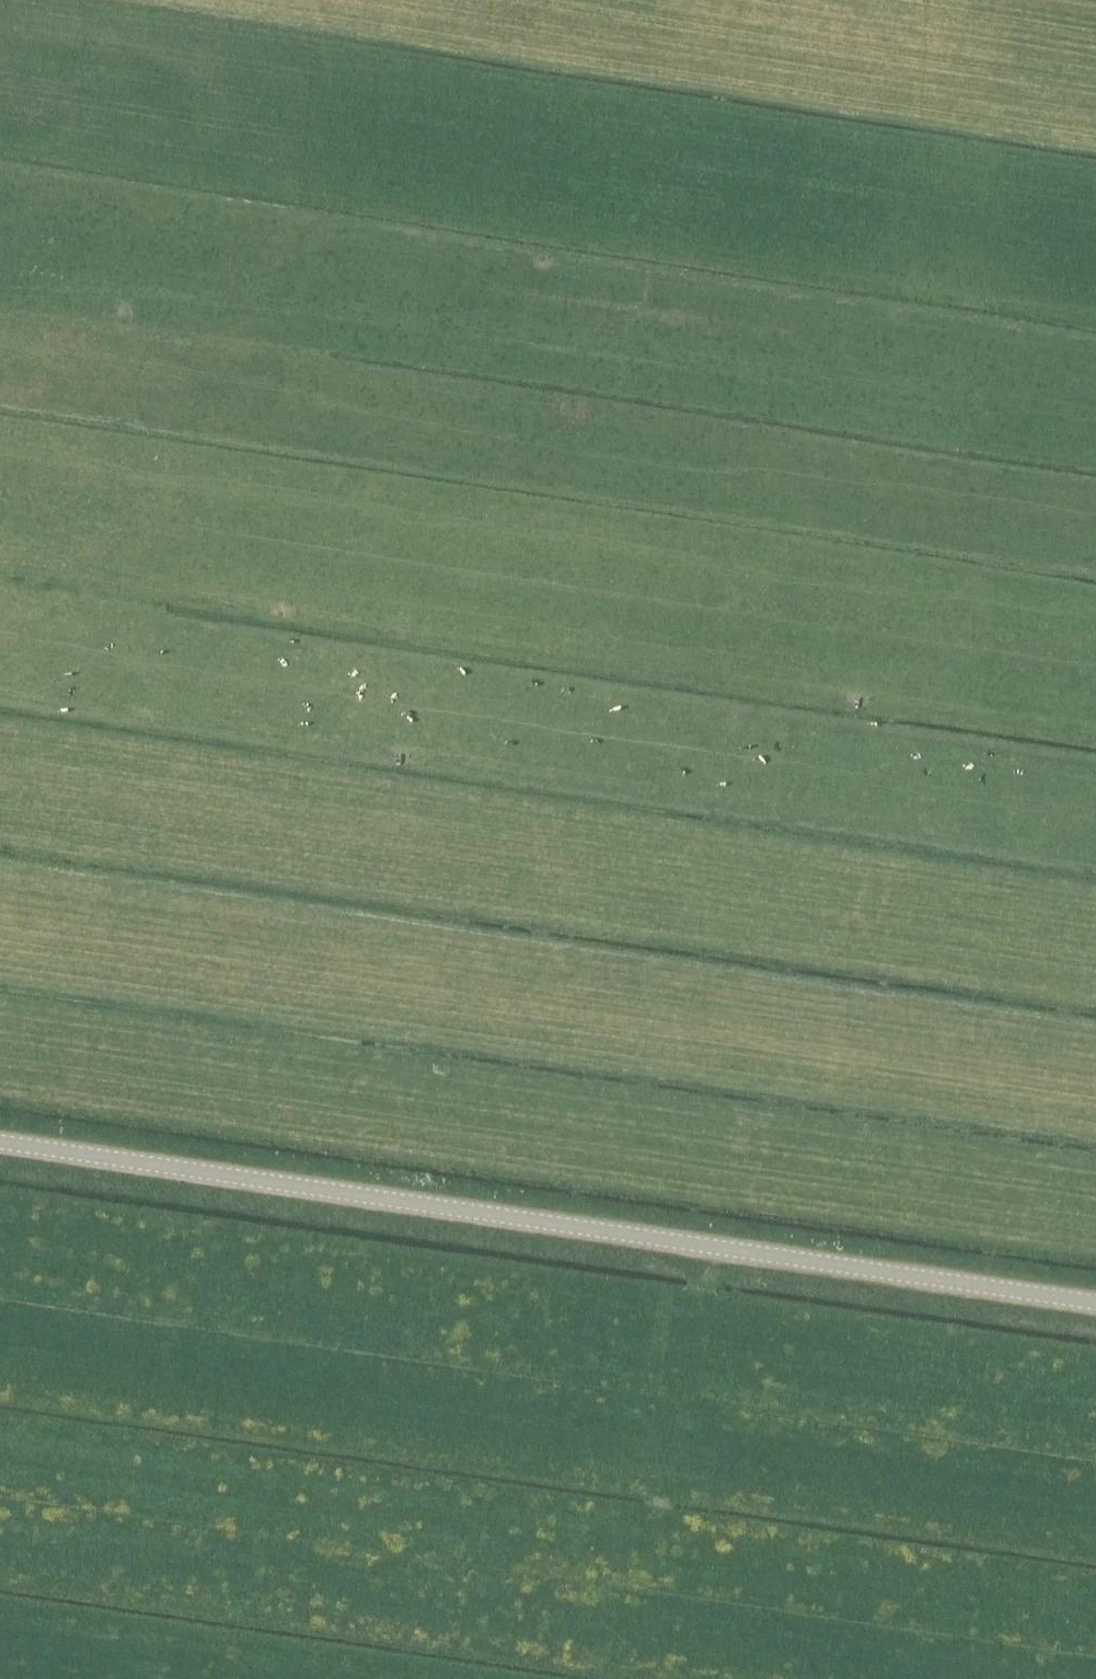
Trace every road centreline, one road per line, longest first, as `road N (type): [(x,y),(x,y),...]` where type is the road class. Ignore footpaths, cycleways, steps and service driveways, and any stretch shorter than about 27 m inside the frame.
road 1 (track): [(0,338),(1095,511)]
road 2 (tertiary): [(1095,1301),(0,1143)]

